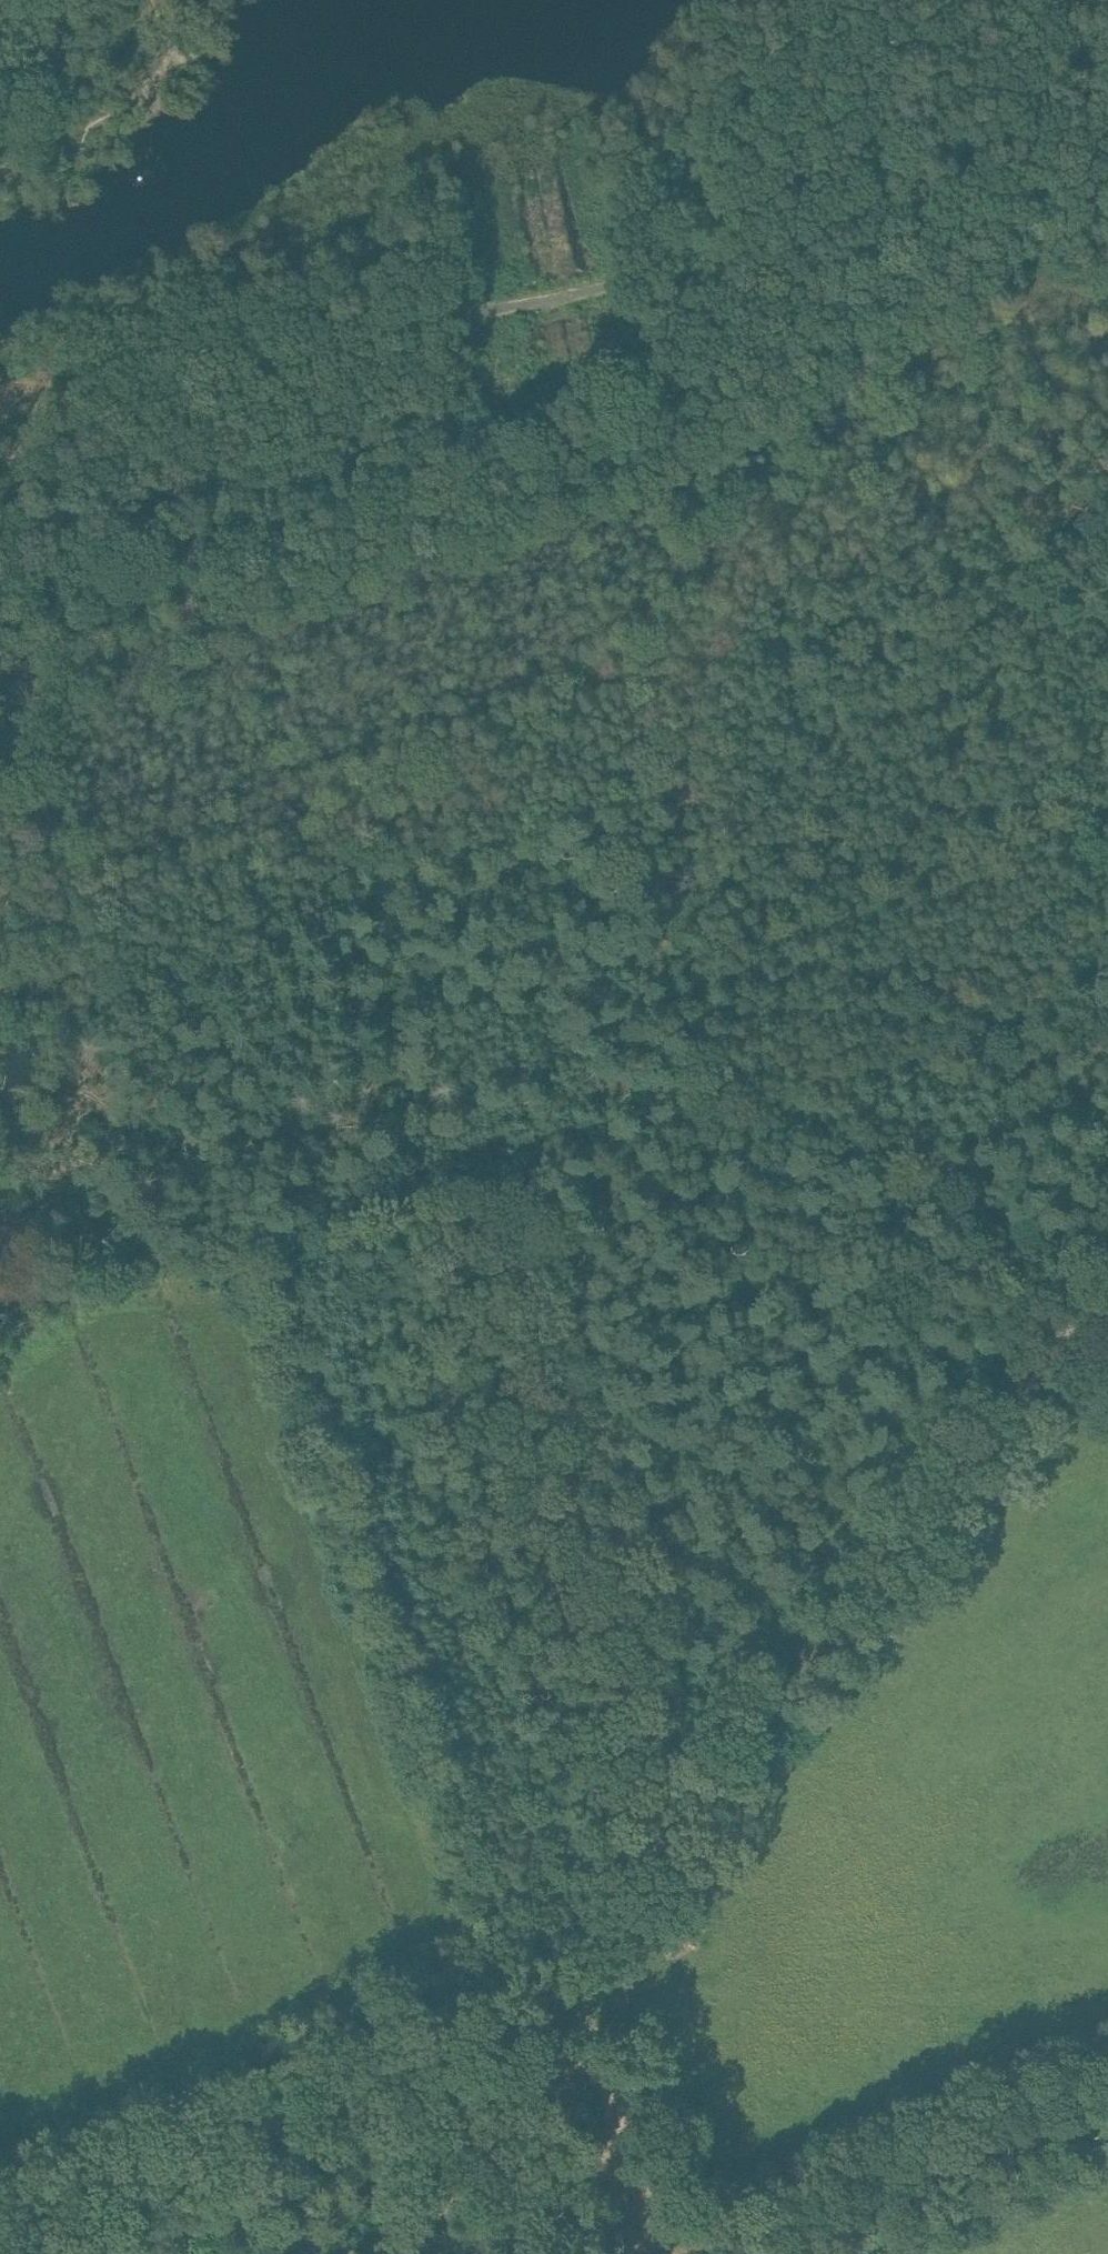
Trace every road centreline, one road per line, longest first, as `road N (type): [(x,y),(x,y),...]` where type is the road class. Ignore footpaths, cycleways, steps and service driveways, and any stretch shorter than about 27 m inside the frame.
road 1 (track): [(0,2241),(442,2086),(535,2028),(1066,1345)]

